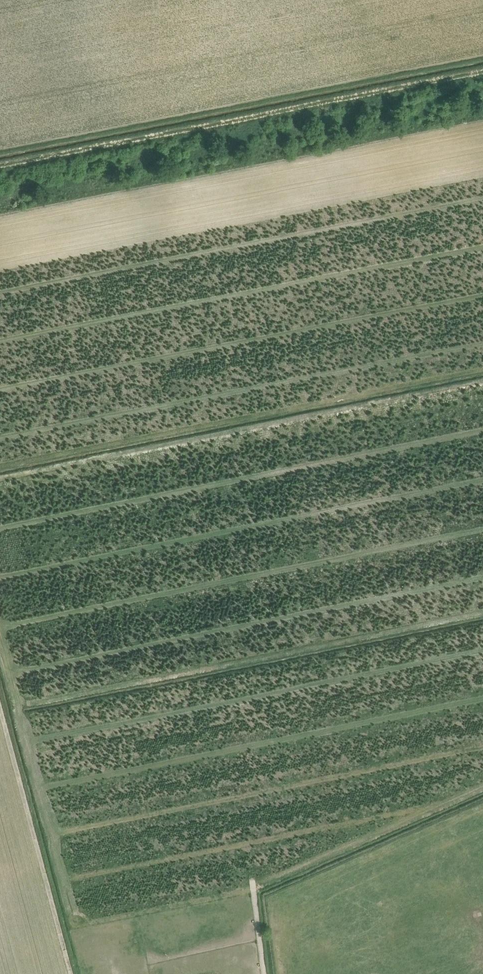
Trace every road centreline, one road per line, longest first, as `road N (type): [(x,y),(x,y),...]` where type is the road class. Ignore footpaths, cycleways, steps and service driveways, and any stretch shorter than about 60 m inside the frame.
road 1 (track): [(0,166),(482,71)]
road 2 (track): [(482,784),(253,885),(266,973)]

